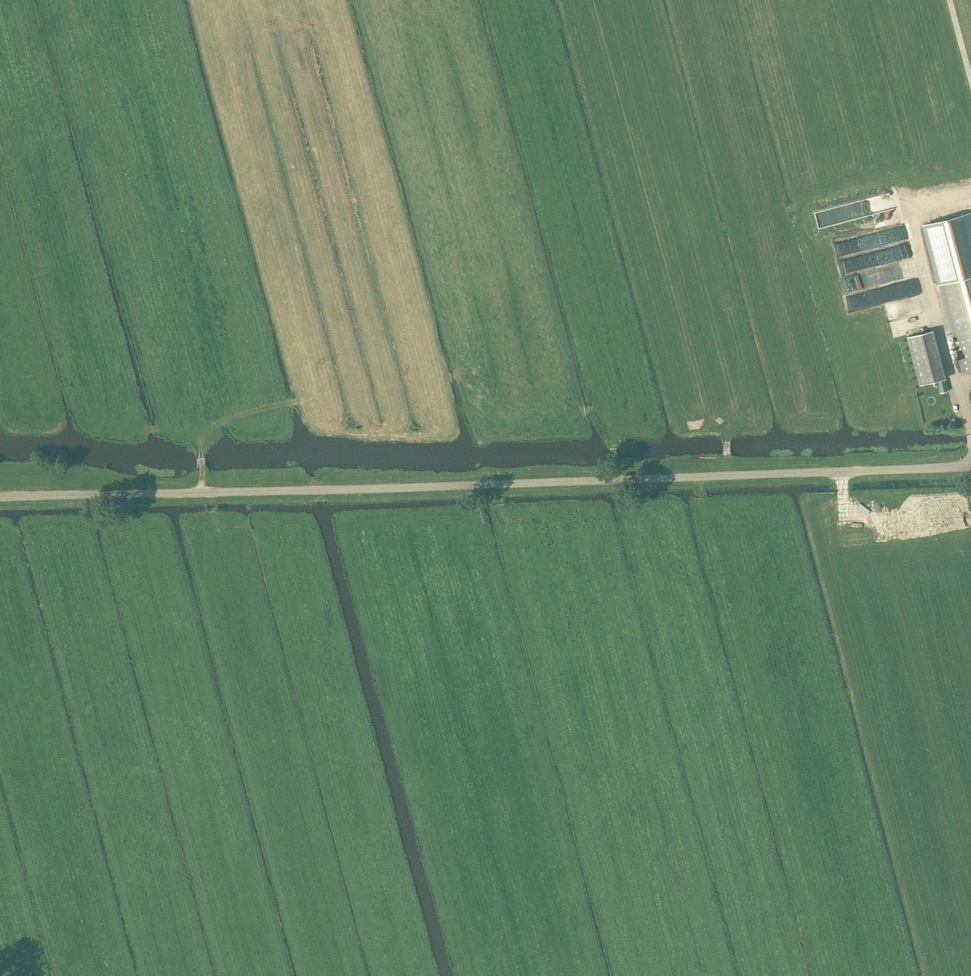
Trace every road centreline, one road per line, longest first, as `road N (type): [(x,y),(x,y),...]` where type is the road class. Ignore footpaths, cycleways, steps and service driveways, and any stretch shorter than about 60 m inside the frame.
road 1 (unclassified): [(970,466),(0,497)]

